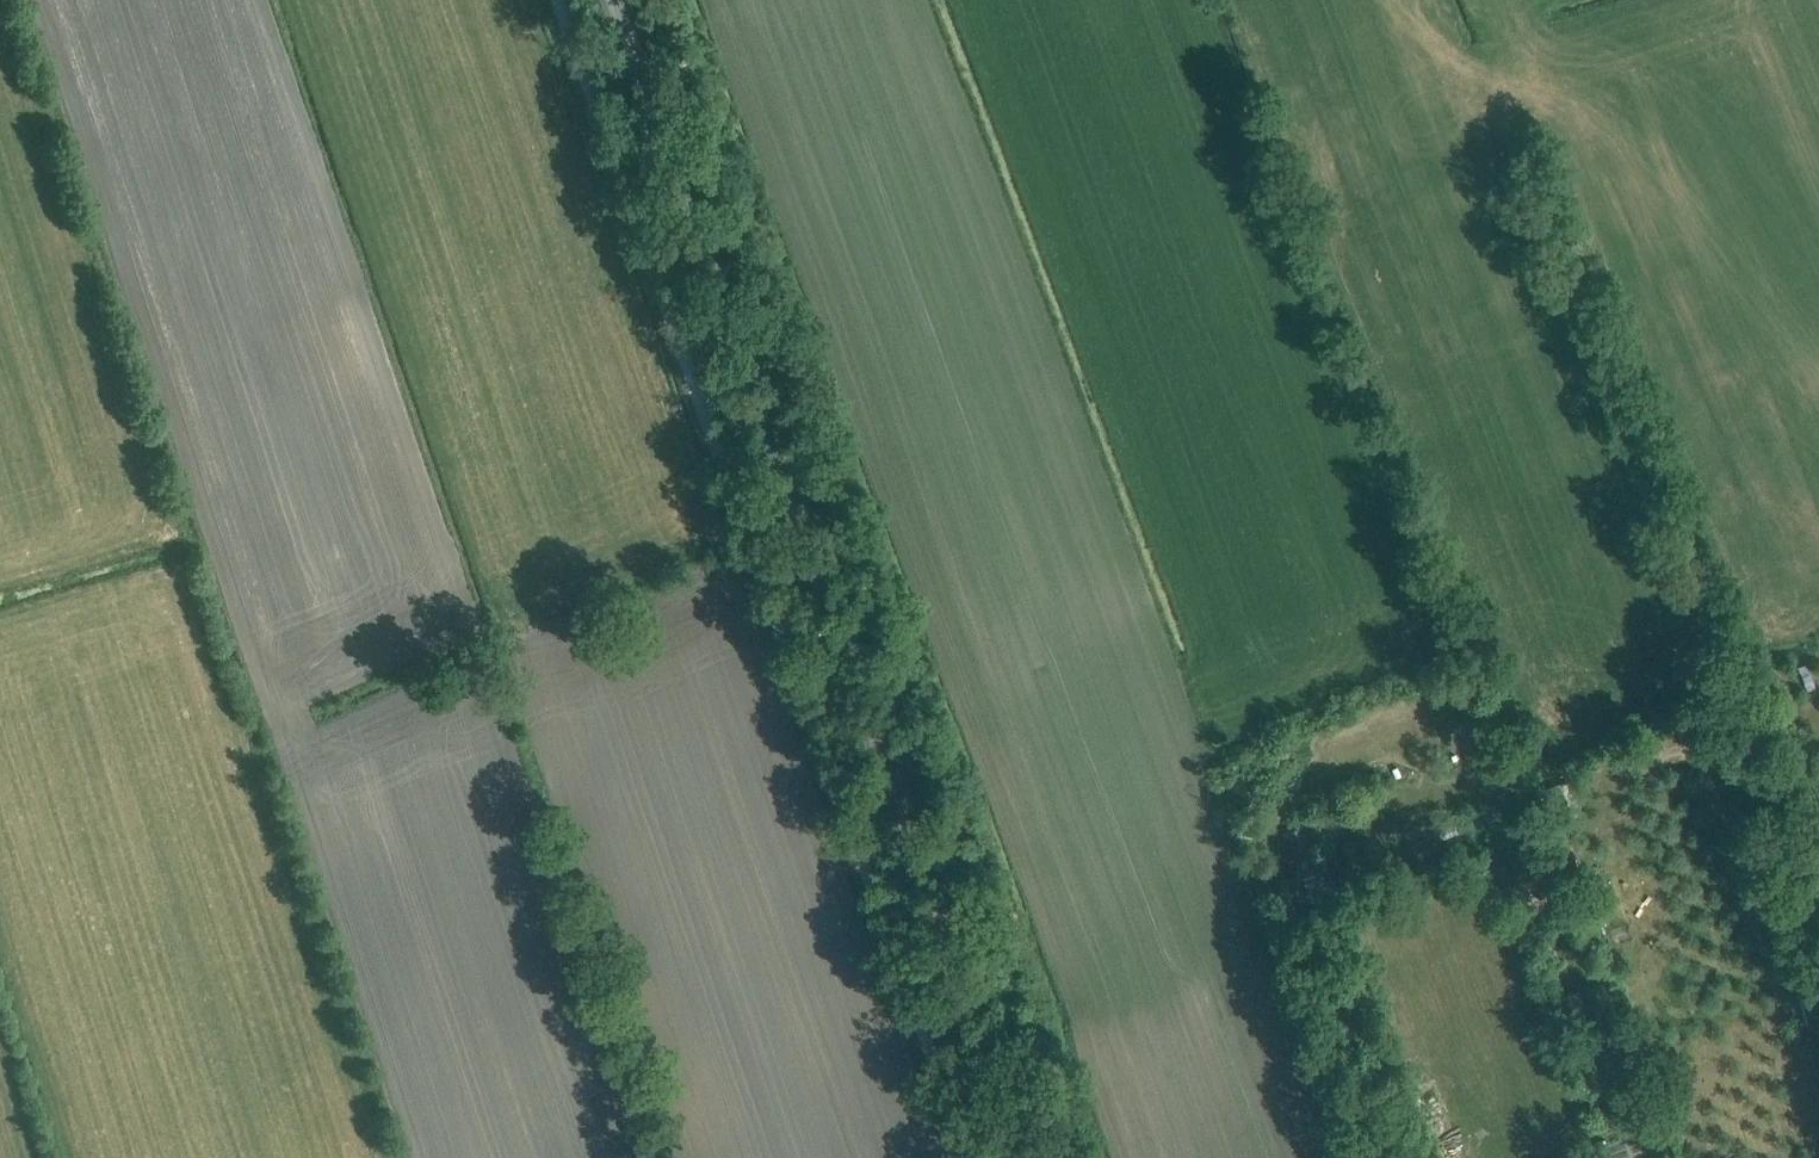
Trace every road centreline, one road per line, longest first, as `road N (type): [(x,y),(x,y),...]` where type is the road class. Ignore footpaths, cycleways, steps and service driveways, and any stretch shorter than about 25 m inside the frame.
road 1 (secondary): [(1027,1157),(616,0)]

